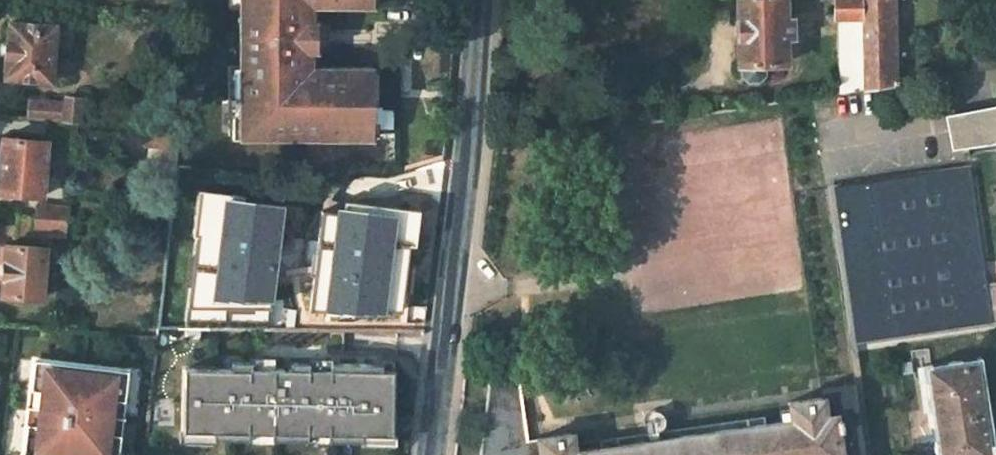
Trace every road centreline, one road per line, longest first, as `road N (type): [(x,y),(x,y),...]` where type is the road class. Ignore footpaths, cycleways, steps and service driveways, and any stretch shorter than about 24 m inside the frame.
road 1 (secondary): [(434,454),(477,0)]

